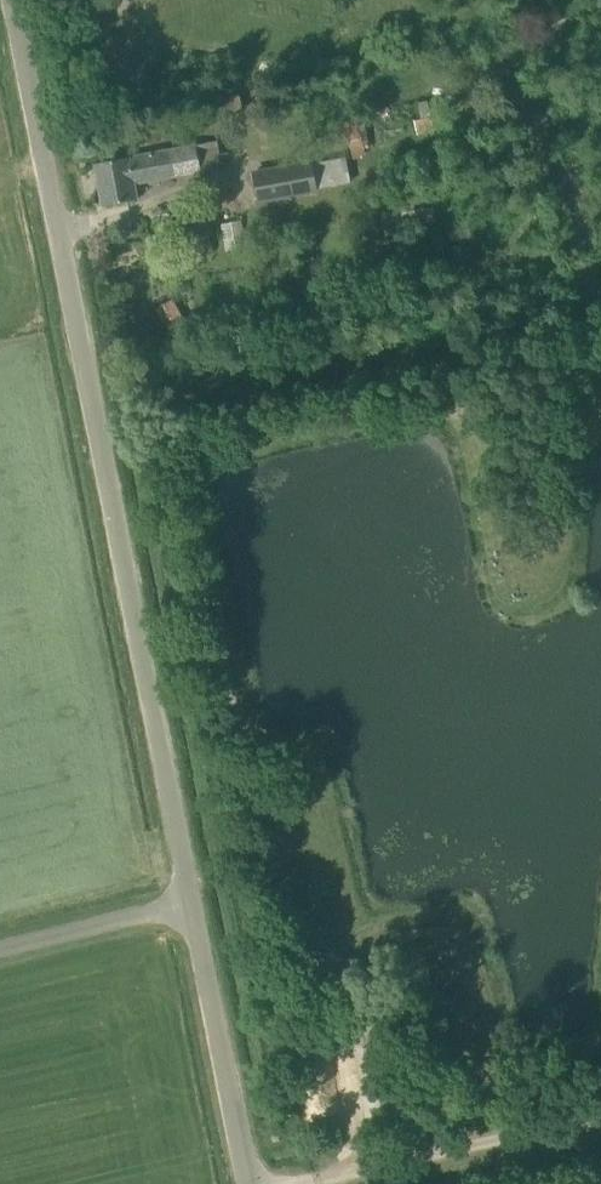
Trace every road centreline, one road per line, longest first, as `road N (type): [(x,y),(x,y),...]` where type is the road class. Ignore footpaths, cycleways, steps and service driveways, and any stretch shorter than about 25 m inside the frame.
road 1 (unclassified): [(193,907),(15,0)]
road 2 (unclassified): [(249,1183),(193,907)]
road 3 (unclassified): [(0,950),(193,907)]

